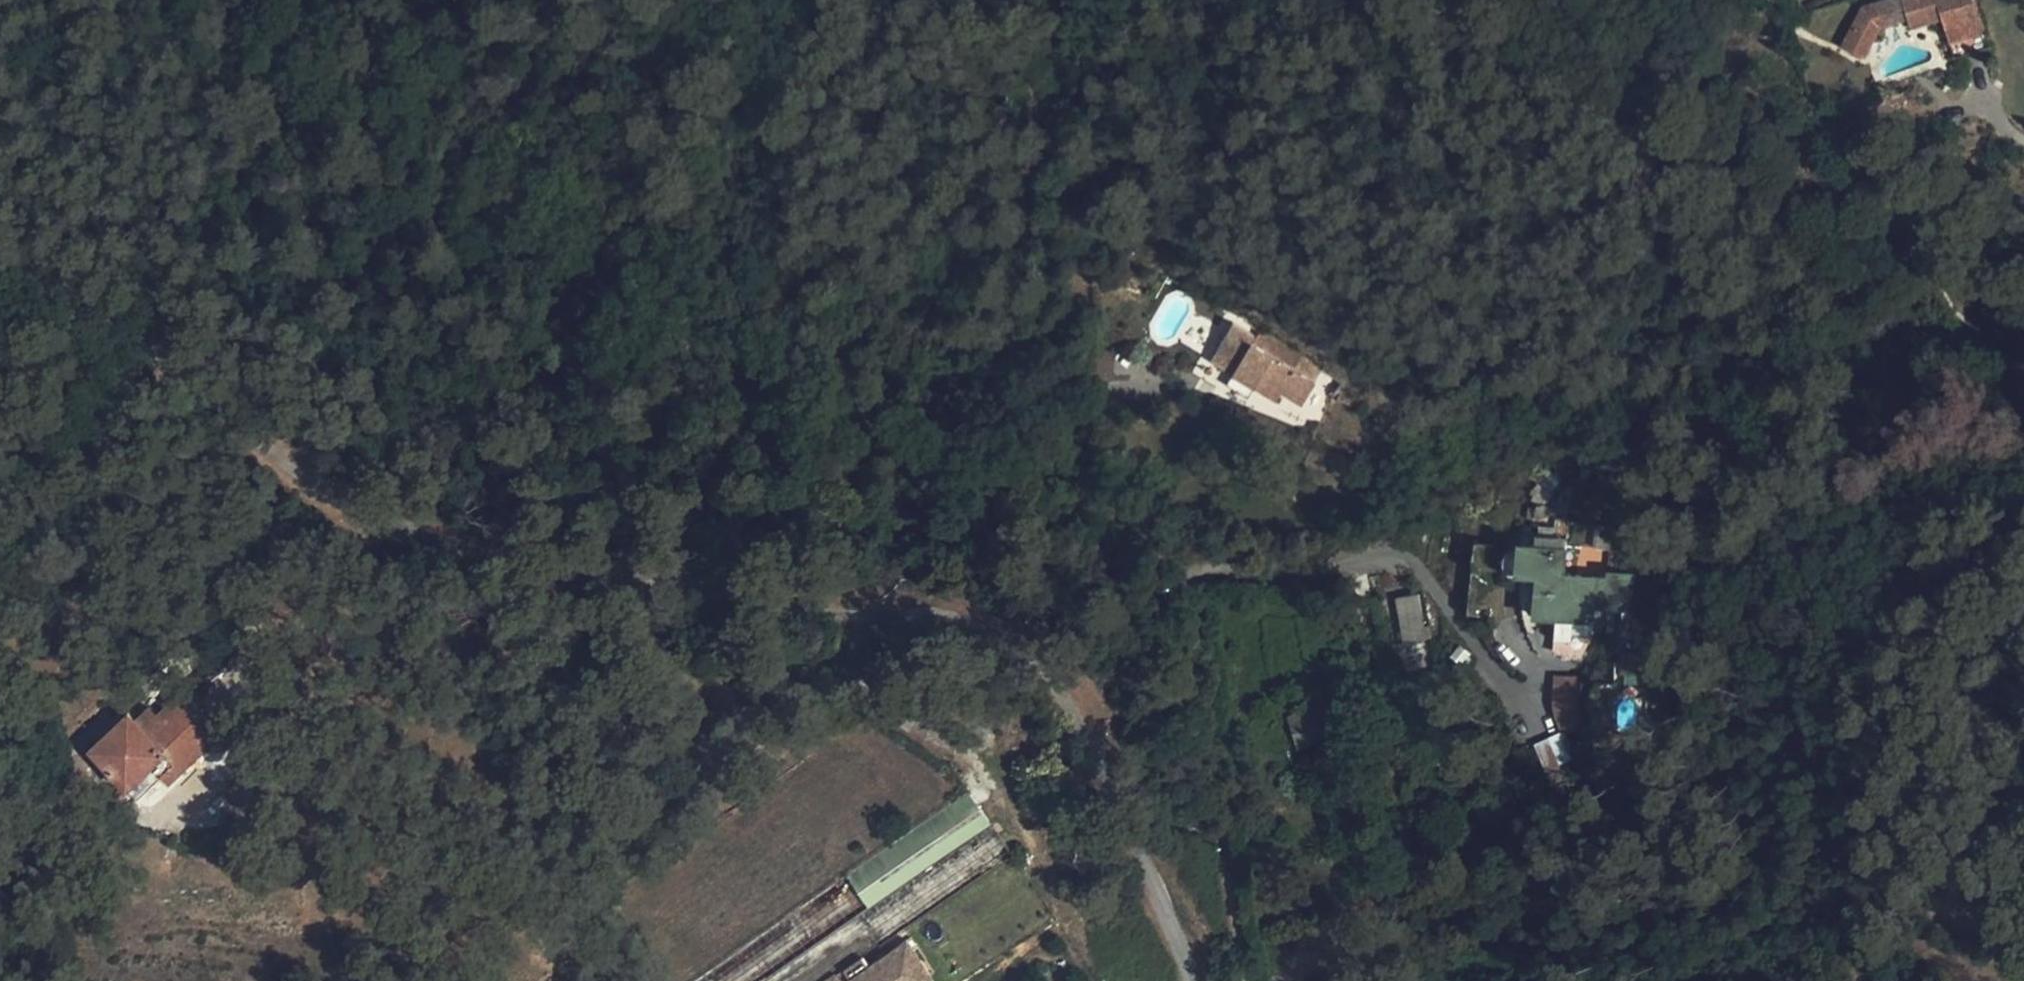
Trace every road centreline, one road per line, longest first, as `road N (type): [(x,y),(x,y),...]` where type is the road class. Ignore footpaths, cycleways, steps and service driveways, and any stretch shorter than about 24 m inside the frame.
road 1 (track): [(1251,980),(1187,705),(1182,612),(1152,560),(1103,513),(1045,487),(1005,455),(994,418),(1003,389),(1049,374),(1154,370)]

